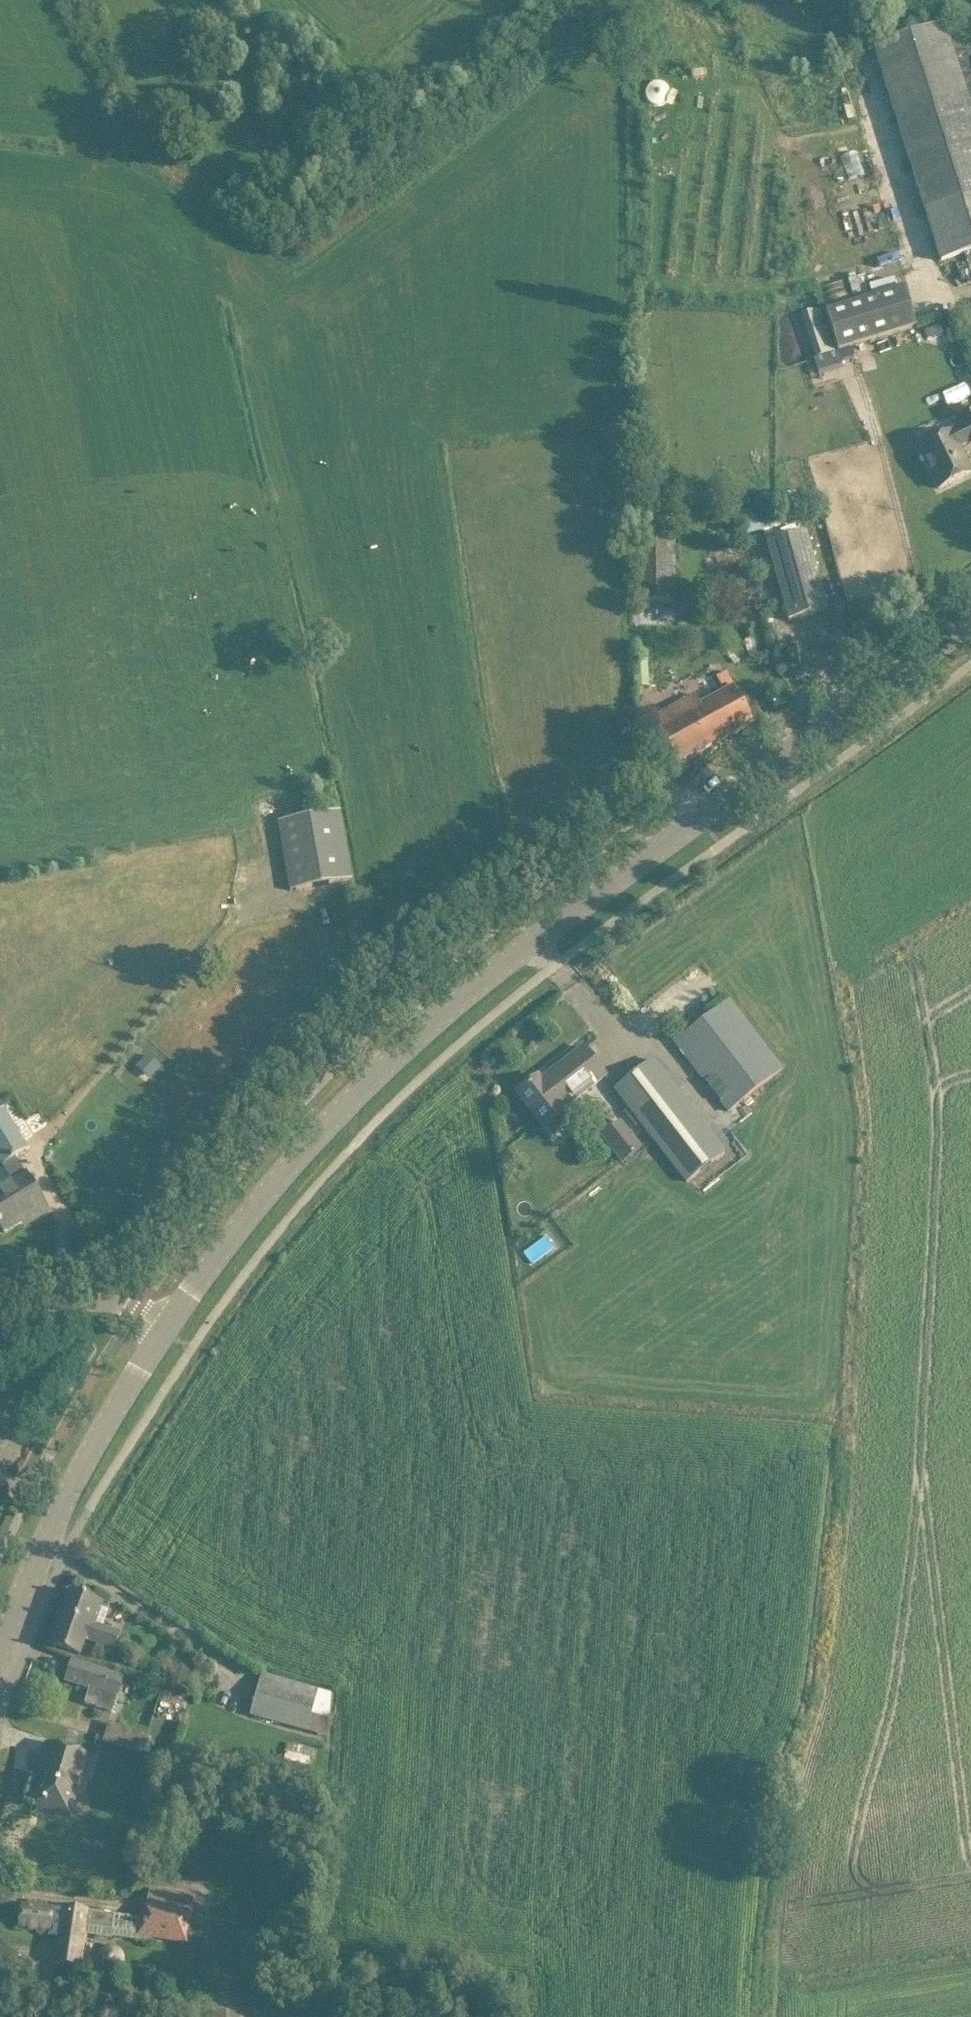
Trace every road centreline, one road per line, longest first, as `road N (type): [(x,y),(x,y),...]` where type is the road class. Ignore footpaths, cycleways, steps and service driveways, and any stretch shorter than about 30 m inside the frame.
road 1 (secondary): [(165,1328),(334,1117),(434,1021),(559,921),(970,623)]
road 2 (secondary): [(0,1649),(78,1476),(165,1328)]
road 3 (unclassified): [(165,1328),(139,1310),(97,1299),(0,1335)]

